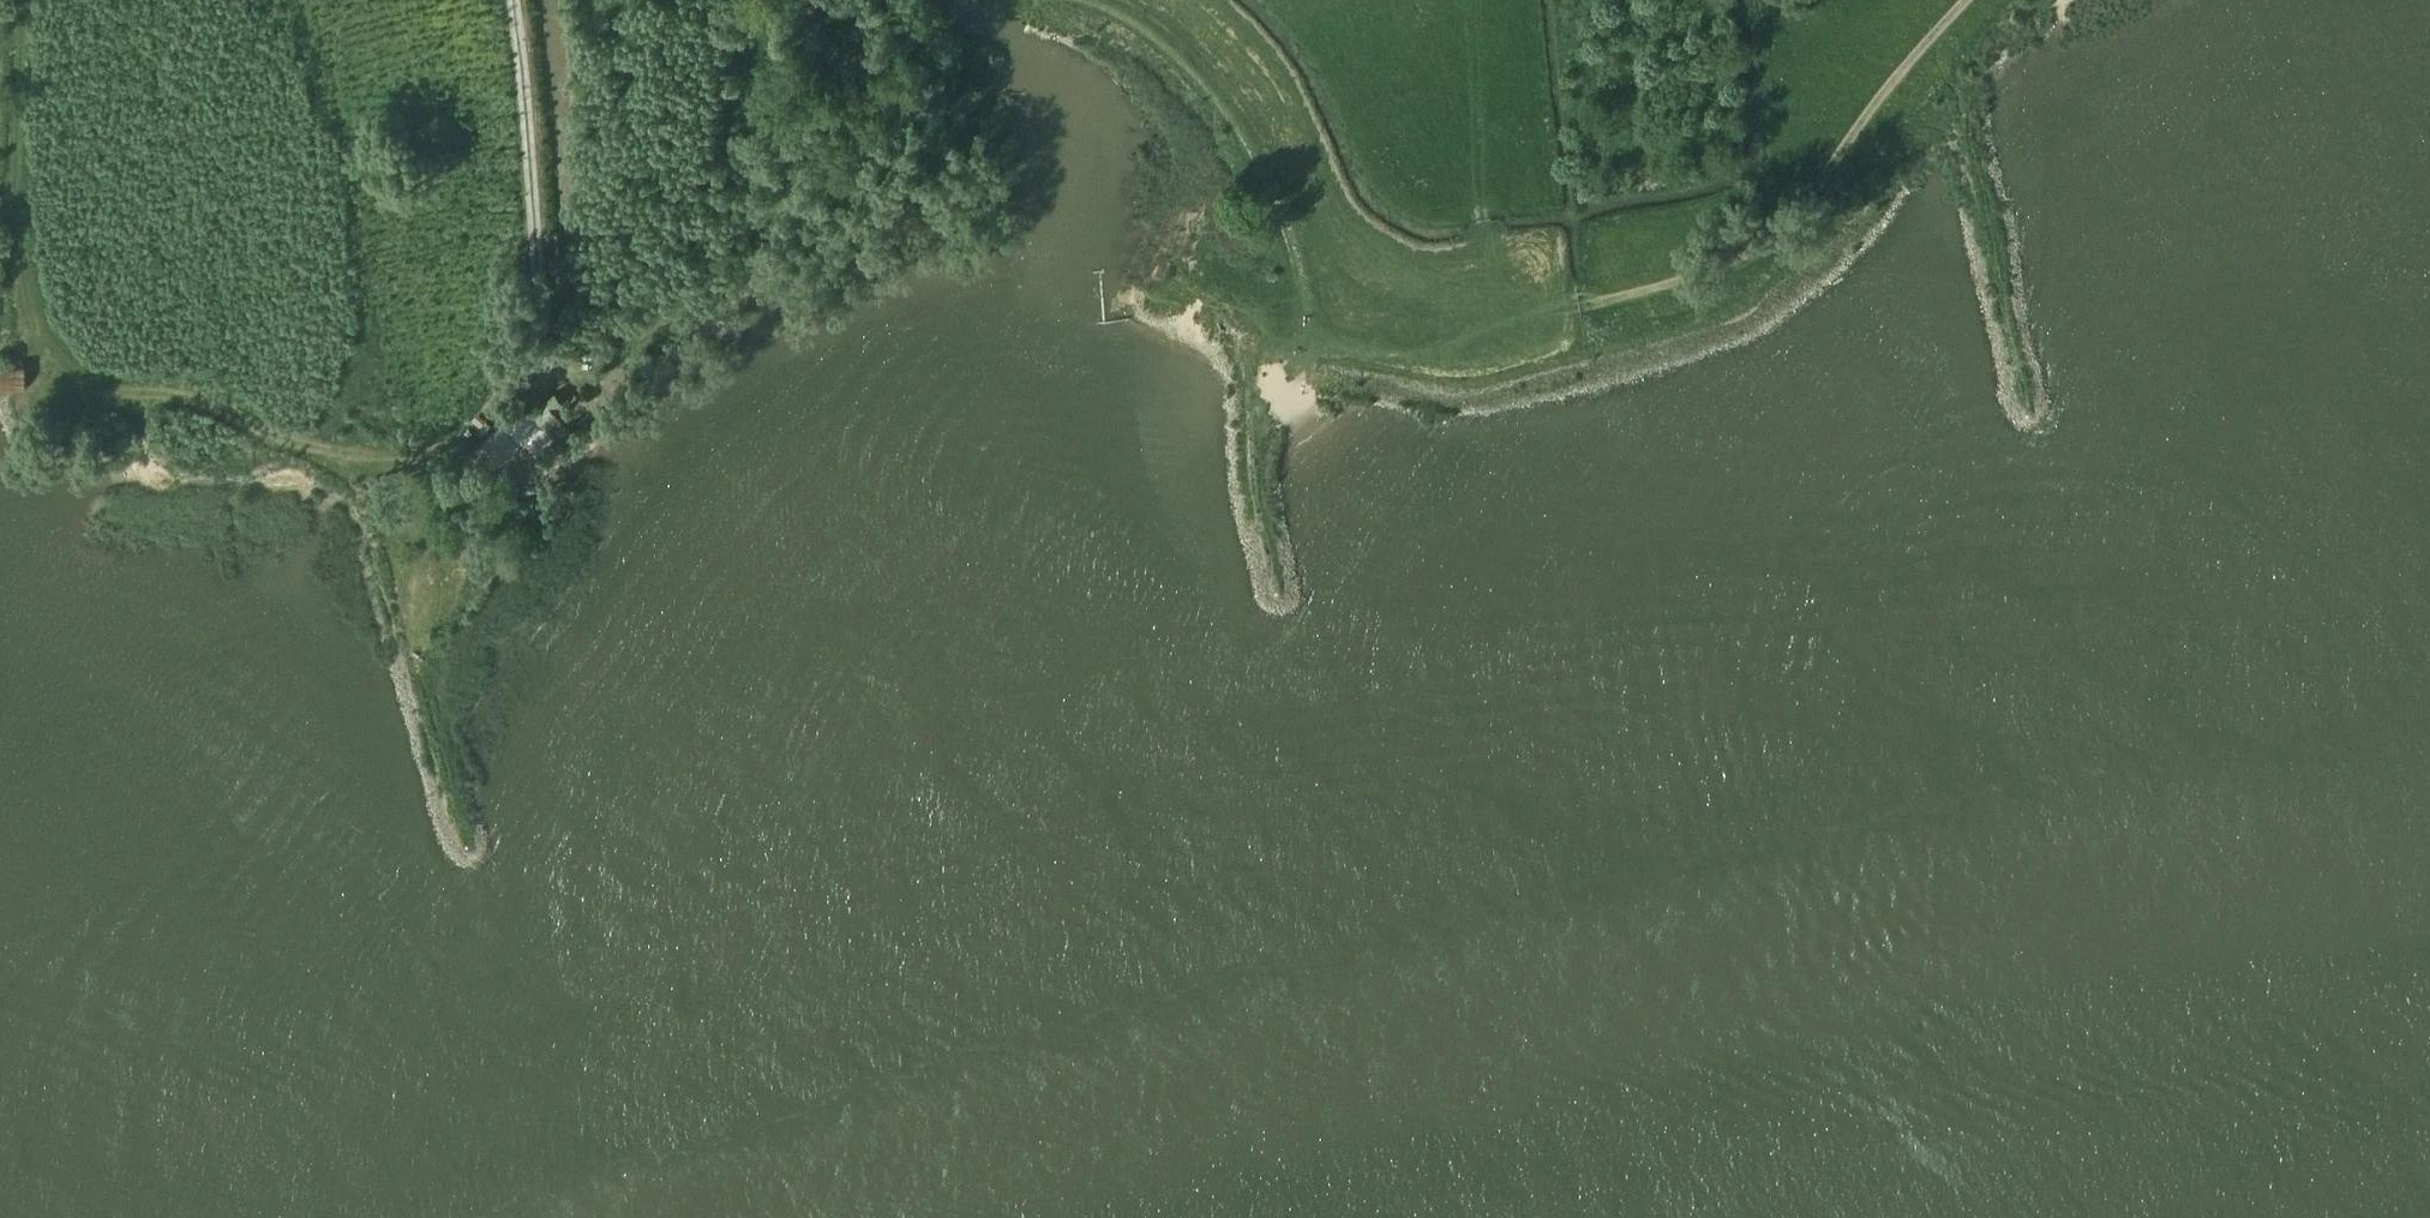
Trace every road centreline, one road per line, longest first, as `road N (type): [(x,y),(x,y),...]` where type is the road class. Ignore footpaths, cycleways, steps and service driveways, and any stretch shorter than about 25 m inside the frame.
road 1 (track): [(1579,310),(1705,275),(1750,256),(1790,226),(1901,73),(1967,0)]

